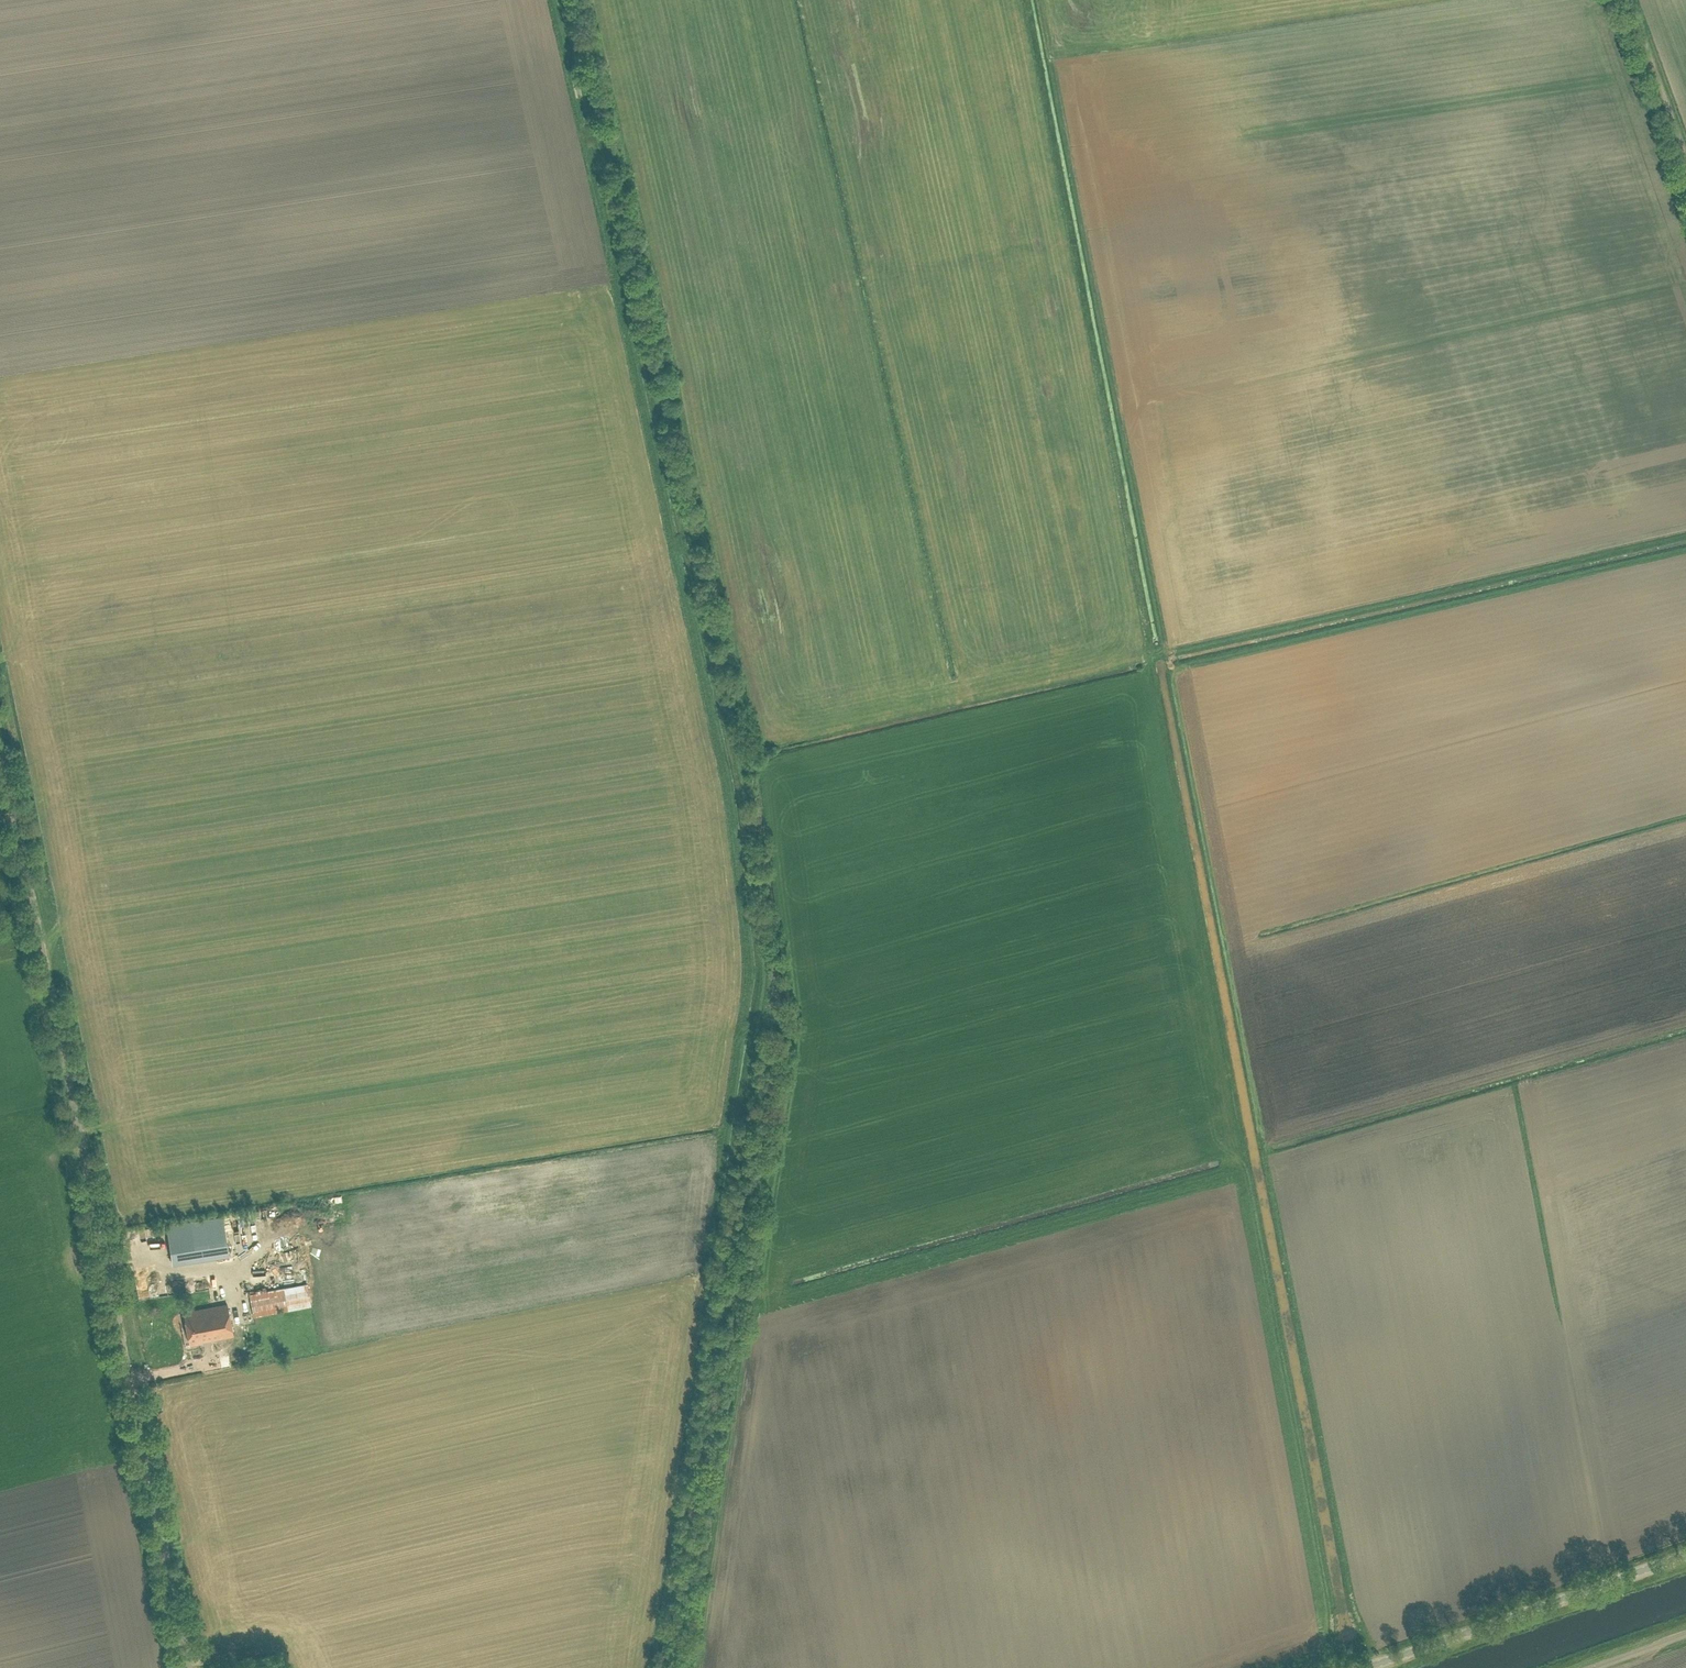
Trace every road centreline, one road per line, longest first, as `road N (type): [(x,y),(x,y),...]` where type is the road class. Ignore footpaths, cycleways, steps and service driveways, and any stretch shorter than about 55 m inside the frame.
road 1 (track): [(561,0),(735,770),(756,930),(756,1006),(720,1316),(669,1667)]
road 2 (unclassified): [(189,1667),(0,747)]
road 3 (unclassified): [(1368,1667),(1685,1554)]

